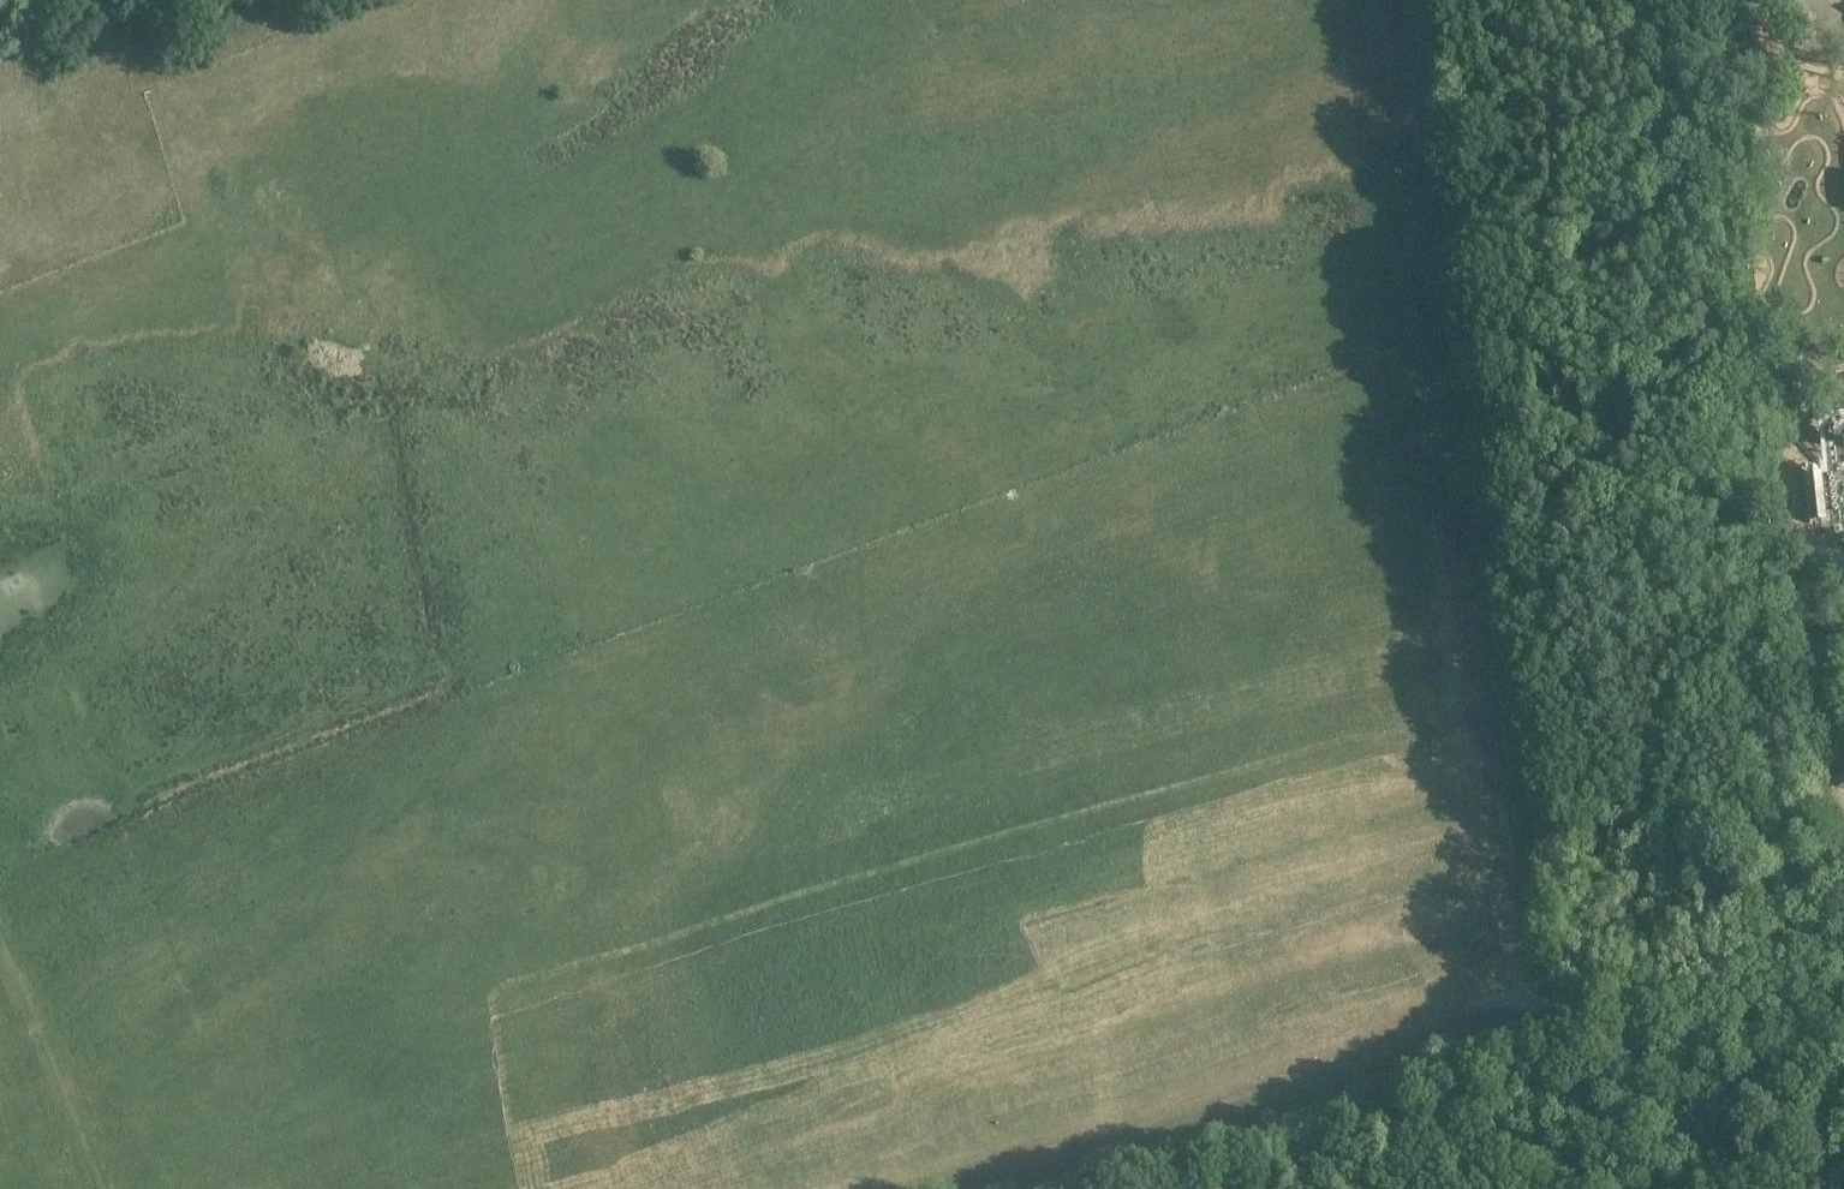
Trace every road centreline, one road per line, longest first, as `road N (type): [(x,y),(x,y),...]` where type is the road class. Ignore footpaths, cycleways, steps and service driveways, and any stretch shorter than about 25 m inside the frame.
road 1 (unclassified): [(1269,1188),(1378,1162),(1611,1025),(1843,918)]
road 2 (track): [(1168,1087),(1497,994),(1611,1025)]
road 3 (track): [(0,936),(96,1188)]

